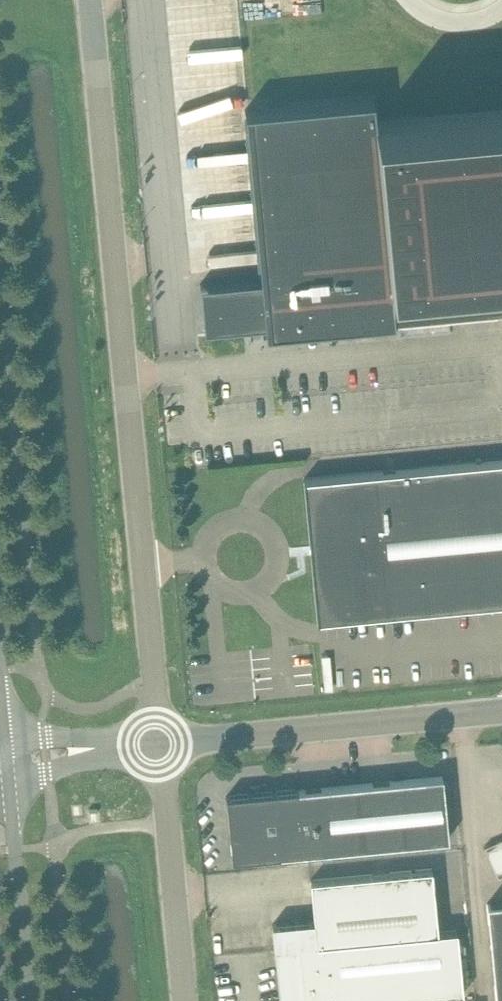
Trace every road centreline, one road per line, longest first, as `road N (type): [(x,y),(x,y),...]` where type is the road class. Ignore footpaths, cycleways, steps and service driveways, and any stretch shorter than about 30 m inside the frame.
road 1 (unclassified): [(159,744),(88,0)]
road 2 (unclassified): [(159,744),(501,711)]
road 3 (unclassified): [(184,1000),(159,744)]
road 4 (tertiary): [(30,1000),(7,754)]
road 5 (unclassified): [(7,754),(159,744)]

